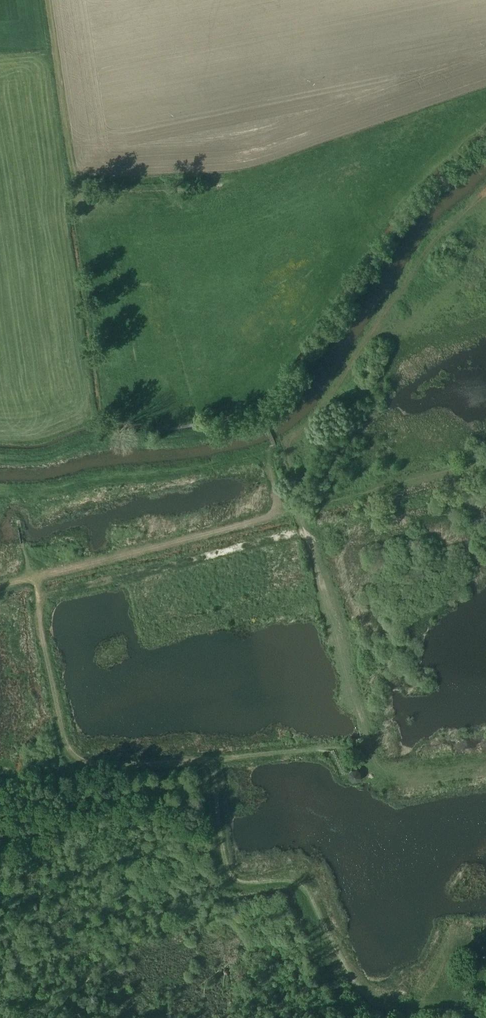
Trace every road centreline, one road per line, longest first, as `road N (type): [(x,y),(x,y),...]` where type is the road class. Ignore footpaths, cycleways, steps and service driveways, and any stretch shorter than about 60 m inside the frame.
road 1 (track): [(275,489),(275,506),(263,518),(30,578)]

